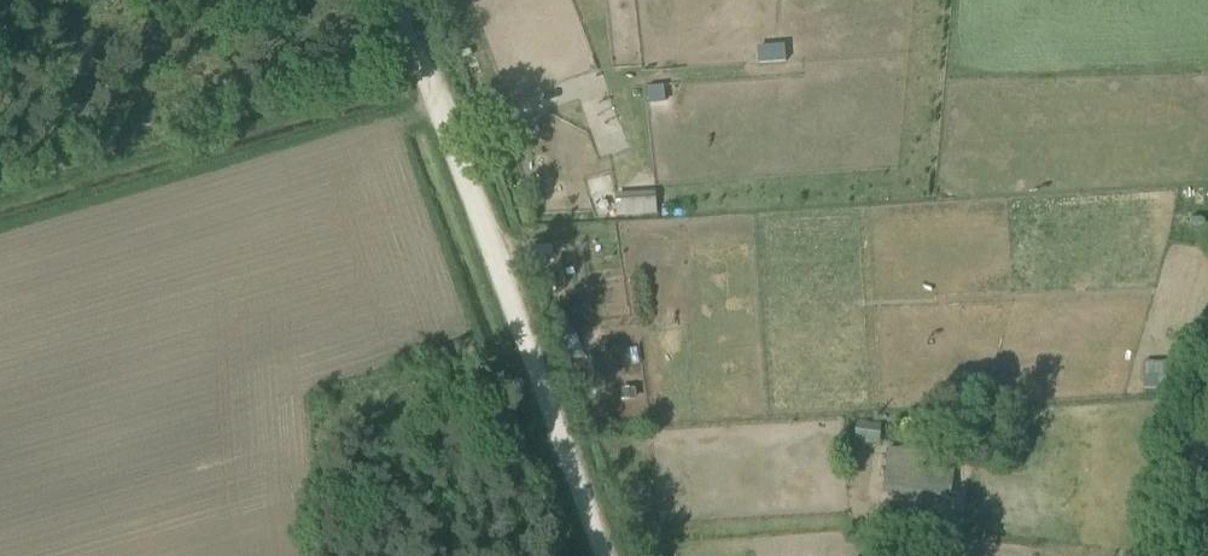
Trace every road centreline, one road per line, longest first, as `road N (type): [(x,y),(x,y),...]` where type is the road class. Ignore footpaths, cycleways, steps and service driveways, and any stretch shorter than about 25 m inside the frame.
road 1 (residential): [(596,555),(389,0)]
road 2 (track): [(1147,555),(1207,363)]

